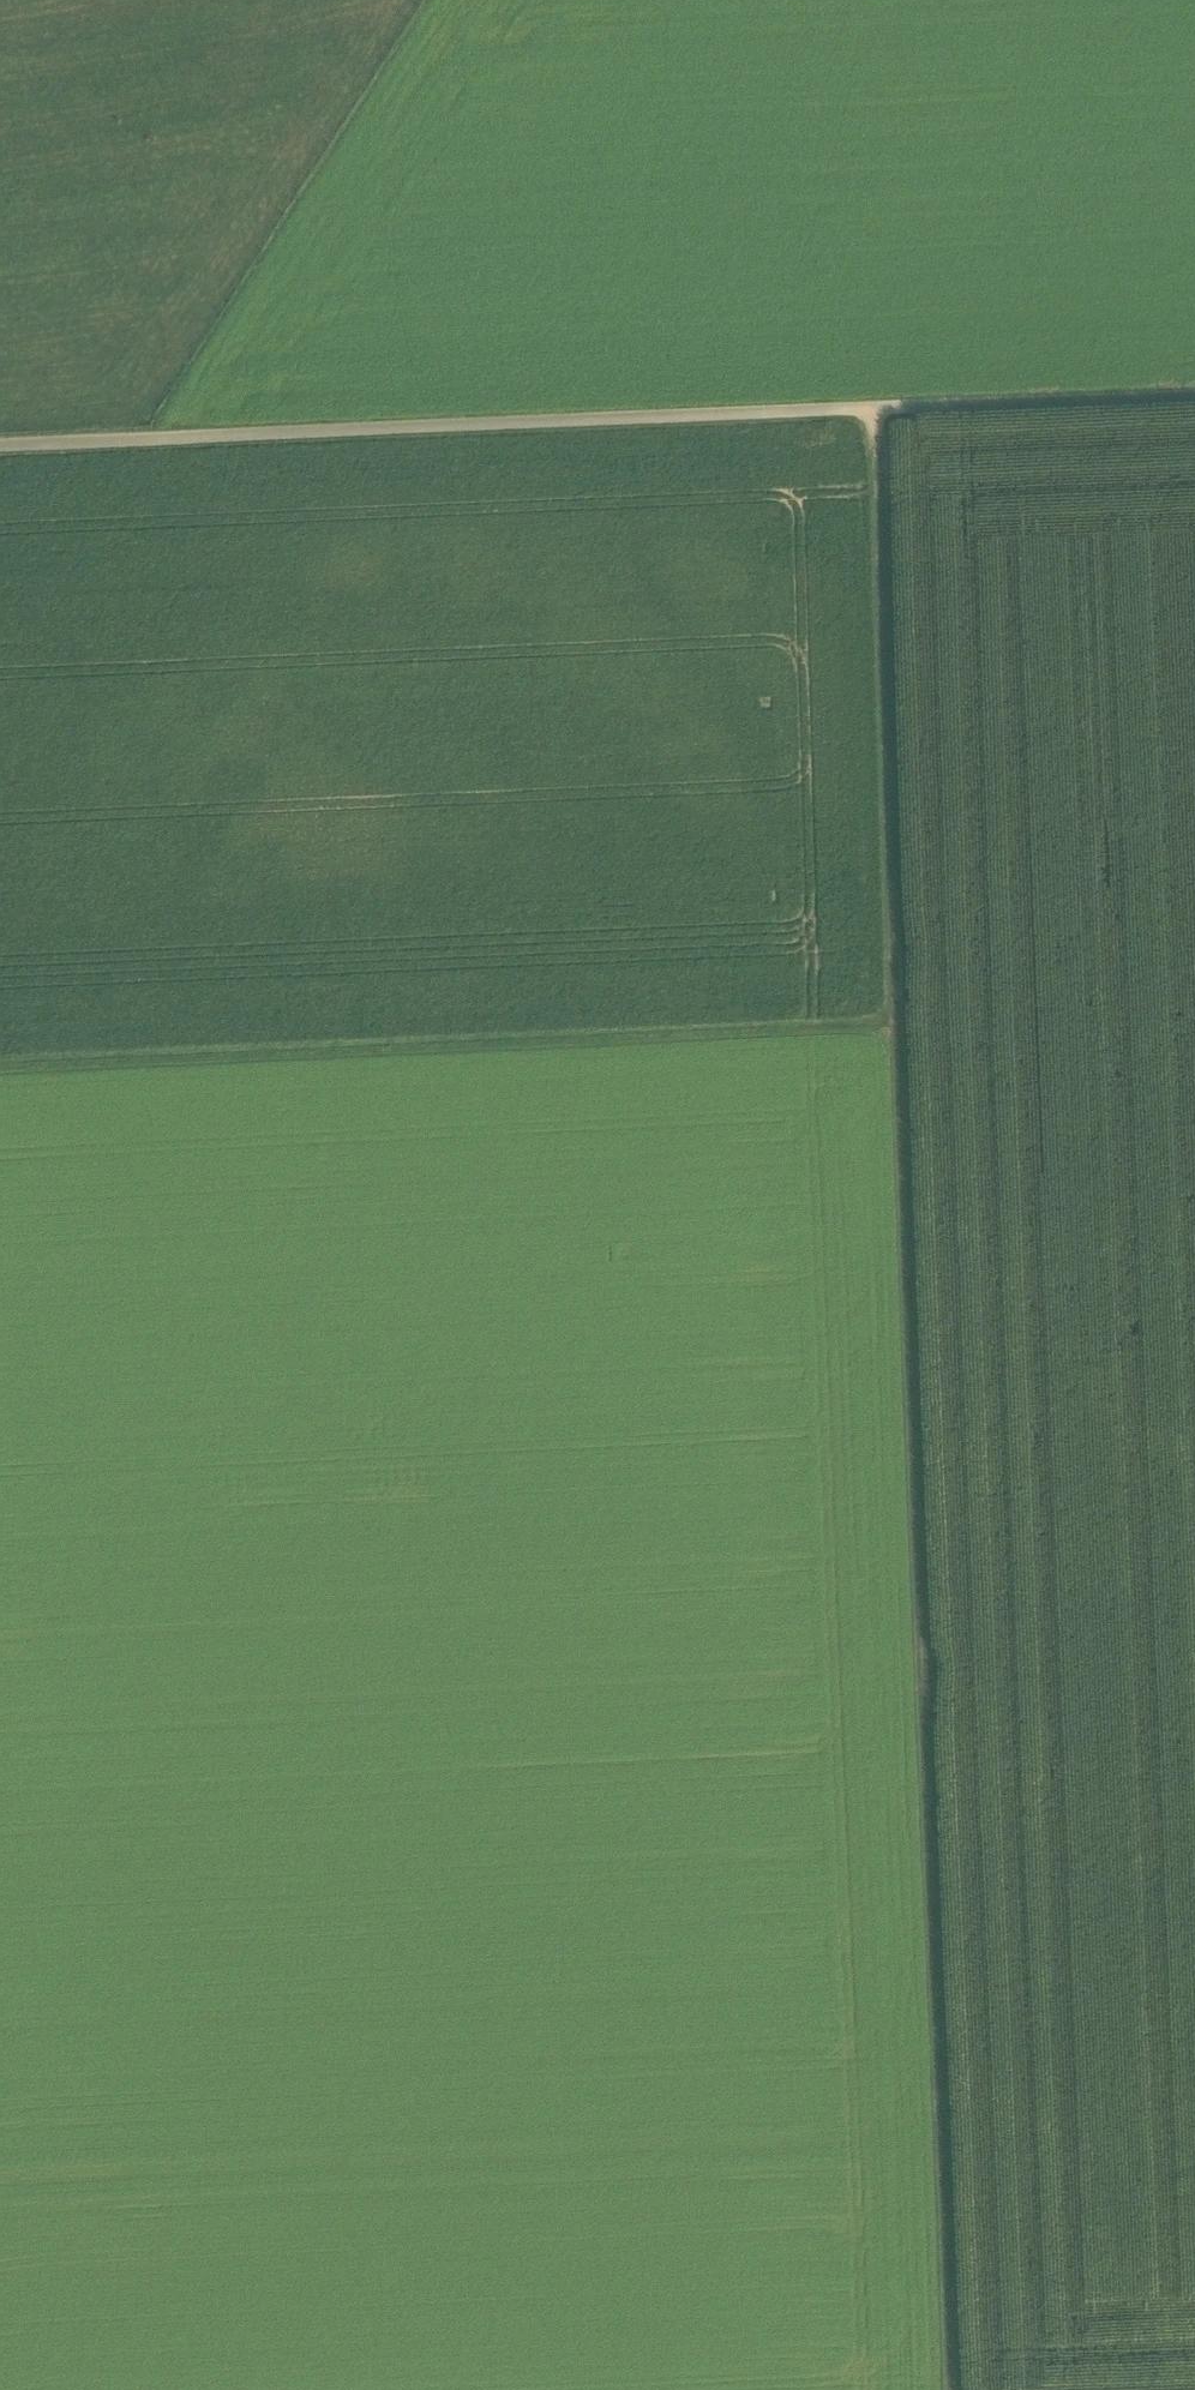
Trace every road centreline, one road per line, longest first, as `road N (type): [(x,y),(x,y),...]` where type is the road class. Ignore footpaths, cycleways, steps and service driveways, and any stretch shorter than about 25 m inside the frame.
road 1 (track): [(872,406),(954,2389)]
road 2 (track): [(0,445),(1194,393)]
road 3 (track): [(0,1063),(898,1027)]

